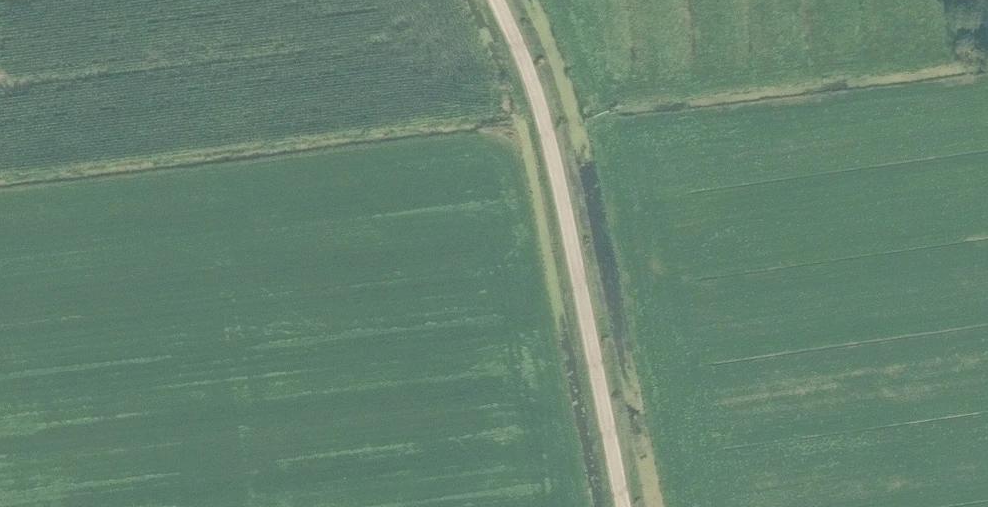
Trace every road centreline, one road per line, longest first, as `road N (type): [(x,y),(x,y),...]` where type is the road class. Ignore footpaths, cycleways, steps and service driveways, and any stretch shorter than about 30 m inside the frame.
road 1 (tertiary): [(619,506),(544,133),(496,0)]

